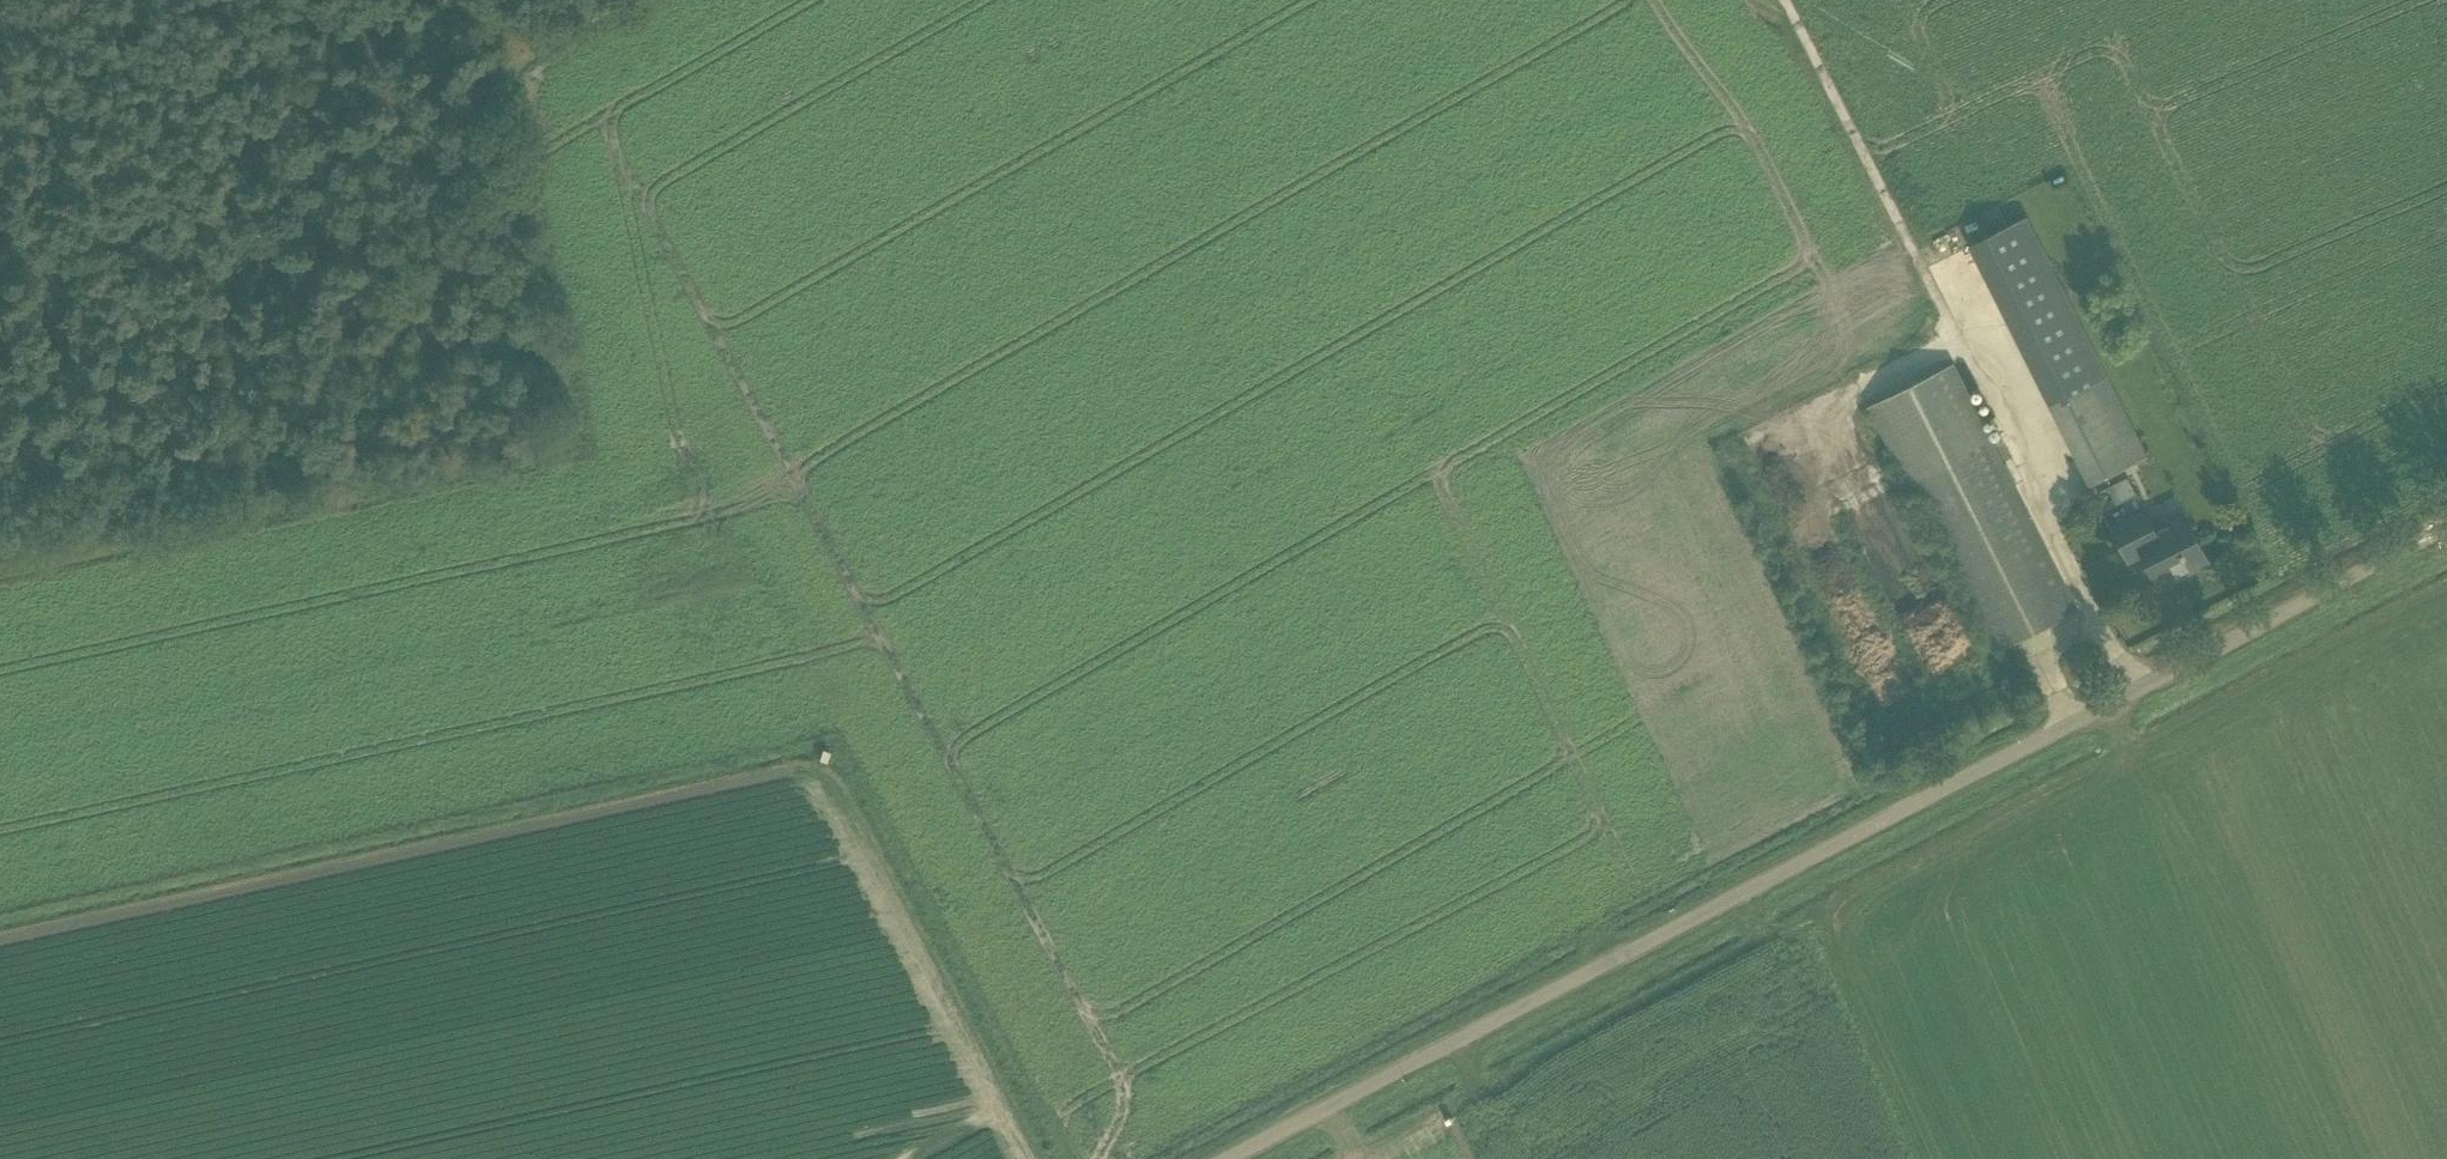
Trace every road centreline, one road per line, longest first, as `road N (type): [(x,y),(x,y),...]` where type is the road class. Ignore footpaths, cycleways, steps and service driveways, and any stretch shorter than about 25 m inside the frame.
road 1 (unclassified): [(1222,1158),(2446,521)]
road 2 (track): [(2133,689),(1778,0)]

